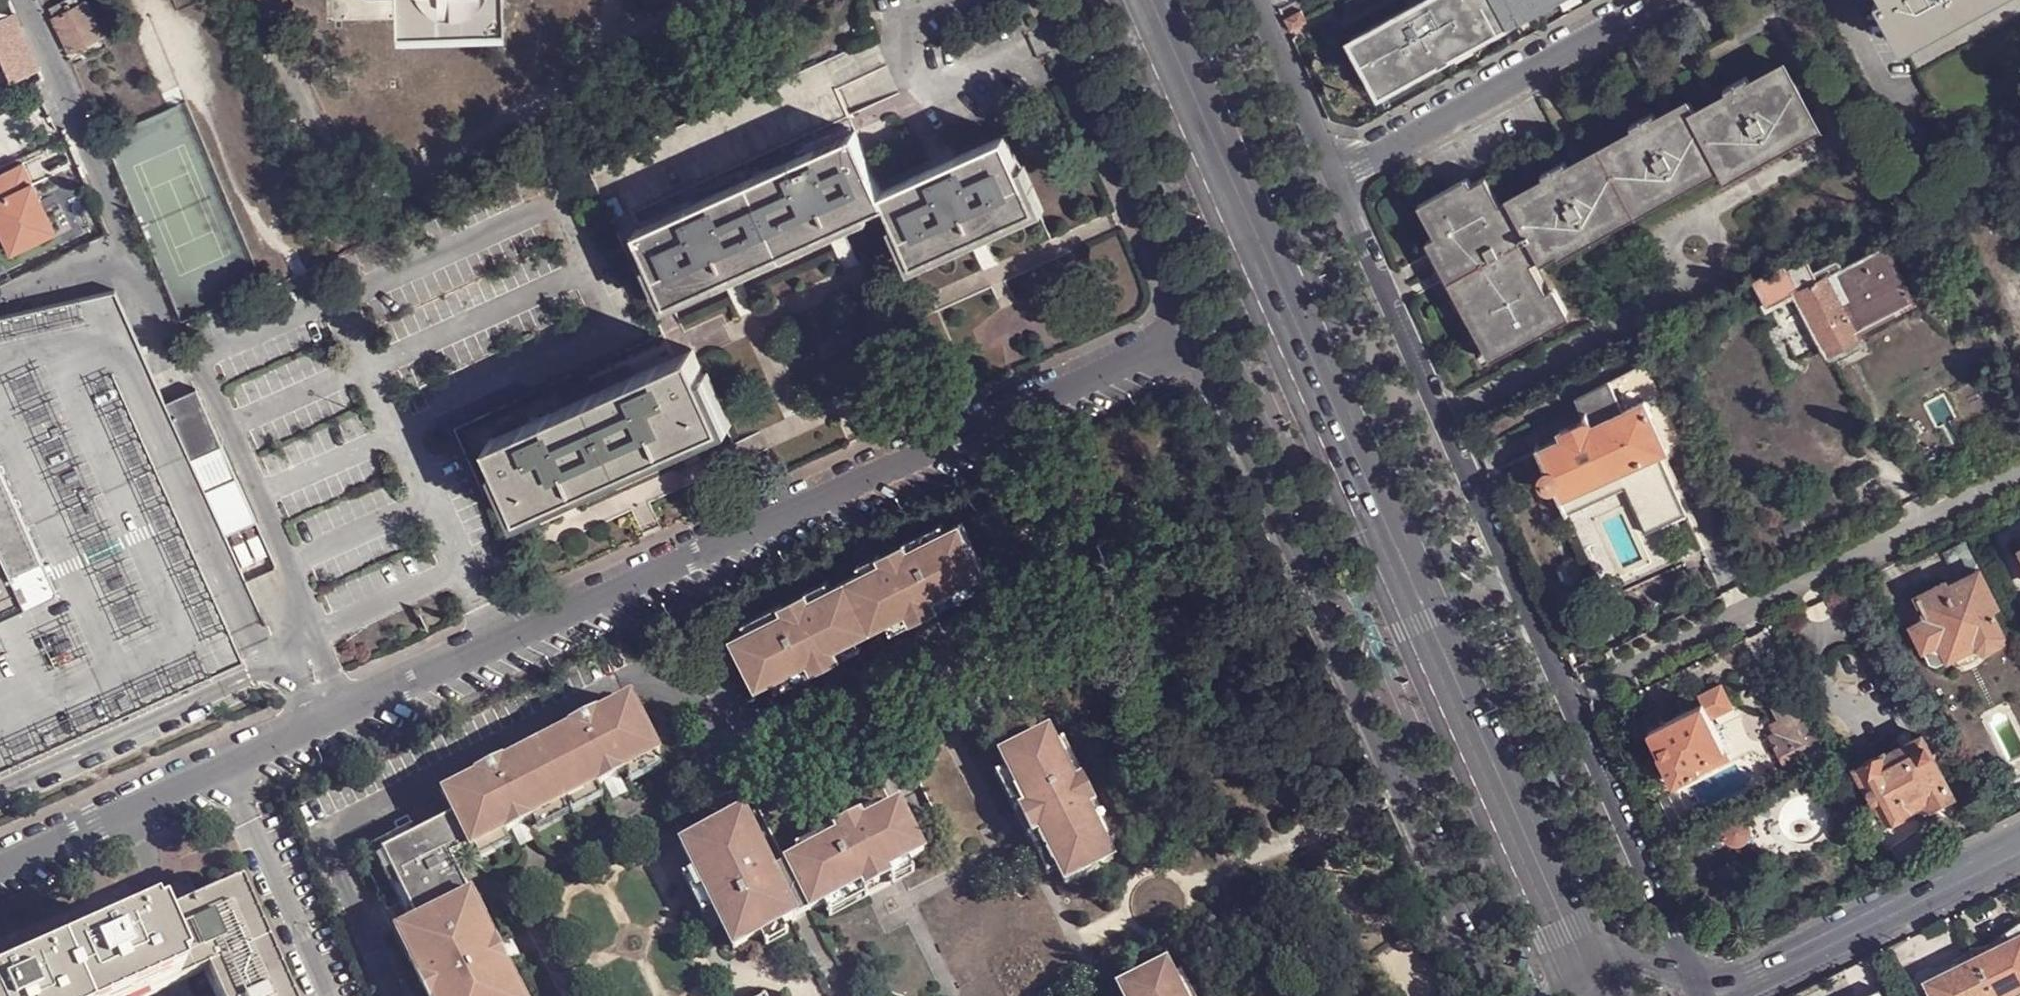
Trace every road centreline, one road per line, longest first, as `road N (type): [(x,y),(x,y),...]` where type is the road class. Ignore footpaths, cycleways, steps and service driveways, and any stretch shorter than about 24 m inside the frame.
road 1 (residential): [(1196,336),(225,767)]
road 2 (primary): [(1392,532),(1149,0)]
road 3 (residential): [(1568,698),(2019,473)]
road 4 (primary): [(1586,972),(1392,532)]
road 5 (unclassified): [(1517,592),(1332,178)]
road 6 (residential): [(1332,178),(1656,0)]
road 7 (unclassified): [(1348,665),(1501,995)]
road 8 (unclassified): [(1196,336),(1348,665)]
road 9 (secondary): [(2019,850),(1712,995)]
road 10 (unclassified): [(1710,995),(1568,698)]
road 11 (residential): [(124,238),(23,0)]
road 12 (residential): [(324,995),(225,767)]
road 13 (residential): [(225,767),(0,870)]
road 14 (unclassified): [(1100,121),(1196,336)]
road 15 (unclassified): [(1332,178),(1253,0)]
road 16 (unclassified): [(1392,532),(1348,665)]
road 17 (unclassified): [(1517,592),(1392,532)]
road 18 (secondary): [(1709,995),(1649,960),(1586,972)]
road 19 (unclassified): [(1046,0),(1100,121)]
road 20 (unclassified): [(1134,0),(1100,121)]

